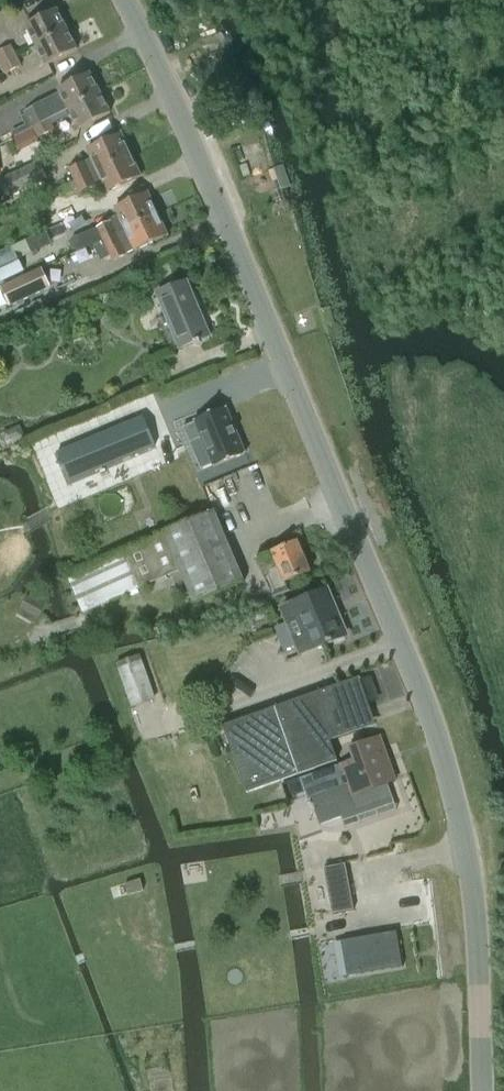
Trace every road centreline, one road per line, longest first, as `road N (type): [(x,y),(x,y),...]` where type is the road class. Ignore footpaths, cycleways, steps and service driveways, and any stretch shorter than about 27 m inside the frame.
road 1 (tertiary): [(488,1090),(482,958),(436,726),(230,231),(121,0)]

